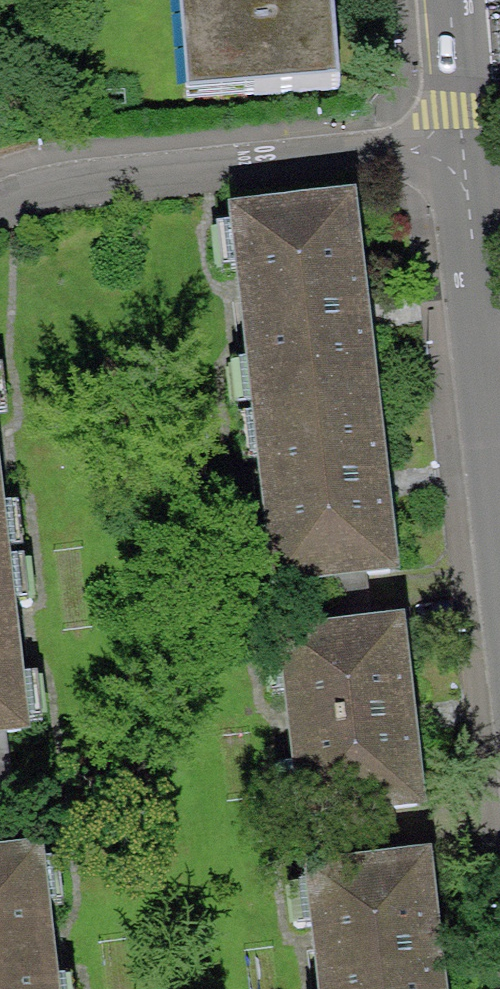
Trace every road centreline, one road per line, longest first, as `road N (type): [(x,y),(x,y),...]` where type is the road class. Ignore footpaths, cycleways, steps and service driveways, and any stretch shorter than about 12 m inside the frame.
road 1 (residential): [(463,156),(328,150),(72,172),(0,197)]
road 2 (residential): [(499,450),(463,156)]
road 3 (residential): [(463,156),(450,0)]

